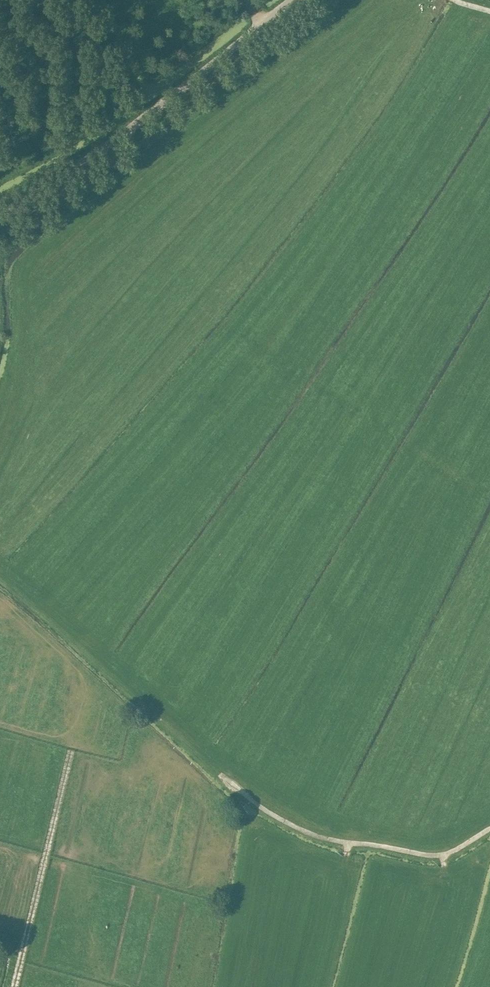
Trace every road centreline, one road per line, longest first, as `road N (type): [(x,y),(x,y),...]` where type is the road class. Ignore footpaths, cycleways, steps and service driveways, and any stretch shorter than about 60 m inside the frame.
road 1 (tertiary): [(0,219),(110,144),(289,0)]
road 2 (track): [(220,772),(261,807),(343,841),(443,856),(489,828)]

